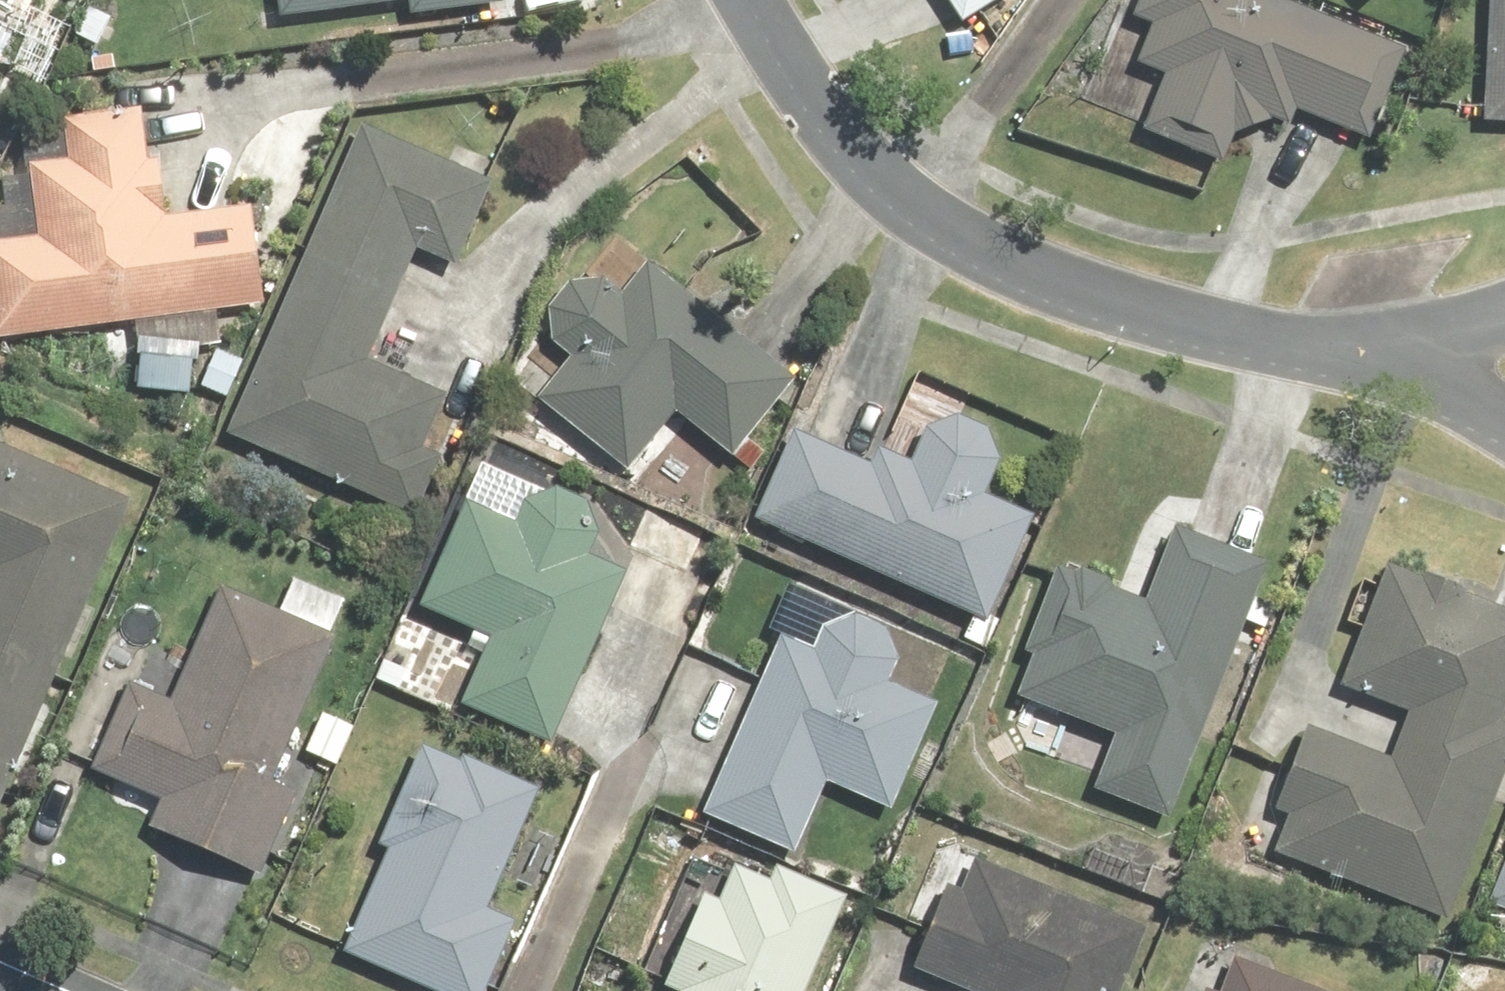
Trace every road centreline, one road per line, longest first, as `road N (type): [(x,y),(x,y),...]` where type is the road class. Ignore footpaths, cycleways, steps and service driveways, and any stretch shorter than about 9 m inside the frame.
road 1 (residential): [(757,0),(865,162),(1001,254),(1086,291),(1354,349)]
road 2 (residential): [(1354,349),(1504,305)]
road 3 (residential): [(1462,404),(1354,349)]

